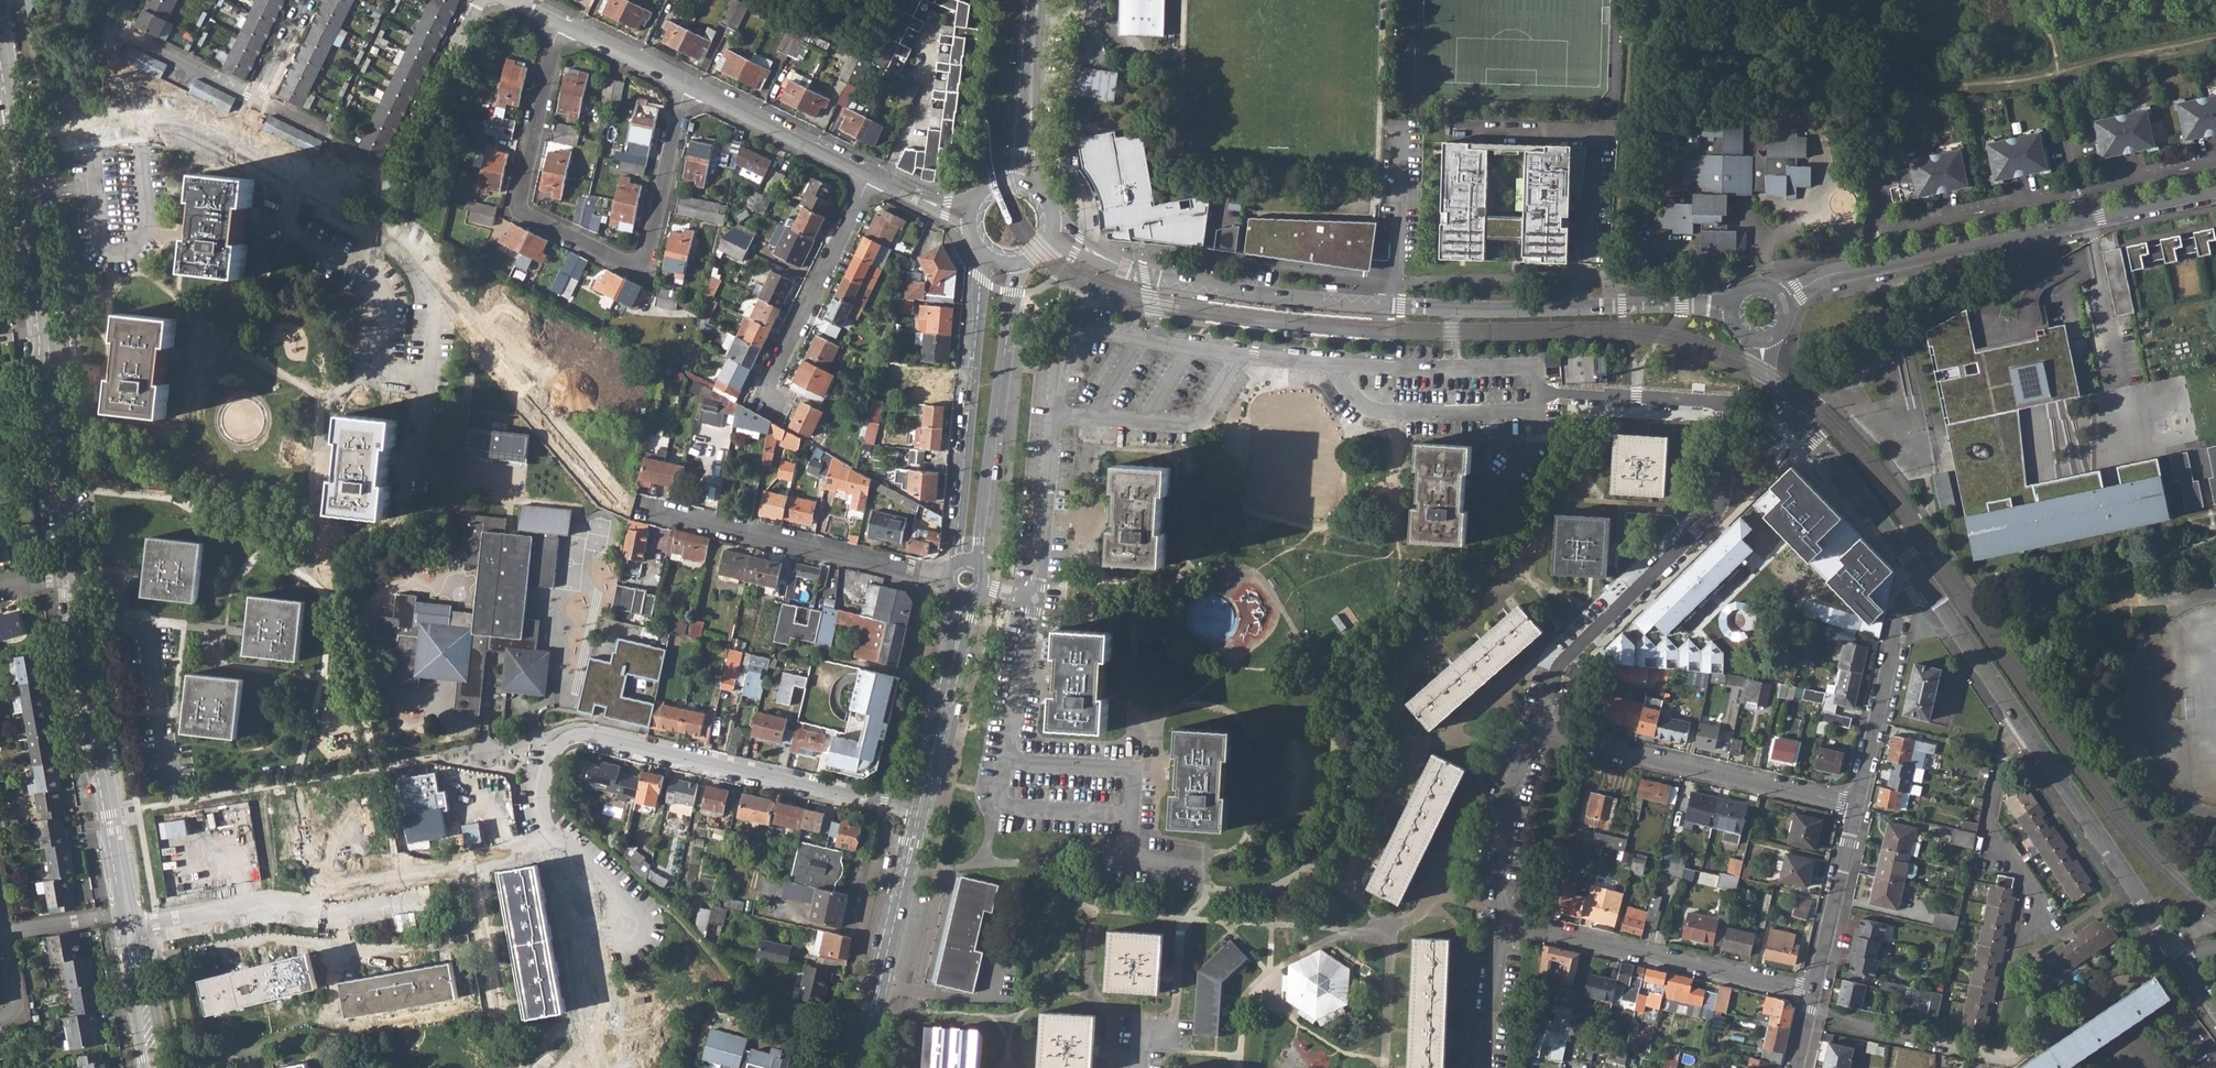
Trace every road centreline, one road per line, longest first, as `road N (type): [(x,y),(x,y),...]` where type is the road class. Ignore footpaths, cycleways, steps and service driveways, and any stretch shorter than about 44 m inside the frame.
road 1 (residential): [(1451,367),(1239,354),(1090,331),(1074,338),(1057,378),(1035,600)]
road 2 (residential): [(920,811),(566,737),(550,751),(546,825),(624,906)]
road 3 (residential): [(559,21),(520,205),(616,260),(647,252),(686,83)]
road 4 (residential): [(2215,192),(1825,276),(1785,301)]
road 5 (tertiary): [(25,193),(74,583)]
road 6 (residential): [(1735,417),(1725,517),(1561,666),(1535,731)]
road 7 (residential): [(2215,1007),(2026,732)]
road 8 (residential): [(1535,731),(1854,805)]
road 9 (residential): [(1451,308),(1283,297),(1129,268)]
road 10 (residential): [(1499,926),(1812,991)]
road 11 (tertiary): [(981,250),(954,562)]
road 12 (residential): [(131,928),(246,907),(345,909),(430,893)]
road 13 (tertiary): [(975,564),(1021,266)]
road 14 (residential): [(1925,581),(1843,467),(1772,396),(1763,340)]
road 15 (tertiary): [(81,623),(127,911)]
road 16 (residential): [(301,182),(286,215),(293,236),(368,277),(385,304),(384,365),(428,379)]
road 17 (residential): [(1731,313),(1683,303),(1451,308)]
road 18 (tertiary): [(920,811),(858,1067)]
road 19 (residential): [(772,405),(769,381),(872,174)]
road 20 (residential): [(476,0),(367,218)]
road 21 (residential): [(1925,581),(1905,600),(1854,805)]
road 22 (unknown): [(619,495),(461,318)]
road 23 (unknown): [(607,1067),(565,846)]
road 24 (residential): [(94,186),(101,241),(120,251),(143,244),(139,125)]
road 25 (tertiary): [(963,598),(920,811)]
road 26 (residential): [(2026,732),(2011,740),(2003,759),(1989,827),(2037,897),(2038,921)]
road 27 (residential): [(81,623),(148,630),(172,776)]
road 28 (residential): [(367,218),(461,318),(431,344),(428,379)]
road 29 (residential): [(1035,600),(999,804)]
road 30 (residential): [(872,174),(686,83)]
road 31 (residential): [(1535,731),(1507,810),(1499,926)]
road 32 (residential): [(1854,805),(1812,991)]
road 33 (tertiary): [(1026,184),(1040,0)]
road 34 (residential): [(2026,732),(1925,581)]
road 35 (residential): [(139,125),(201,132),(301,182)]
road 36 (residential): [(884,180),(927,89),(933,31)]
road 37 (tertiary): [(131,928),(162,1067)]
road 38 (residential): [(1499,926),(1484,1067)]
road 39 (residential): [(686,83),(559,21)]
road 40 (residential): [(4,932),(127,911)]

